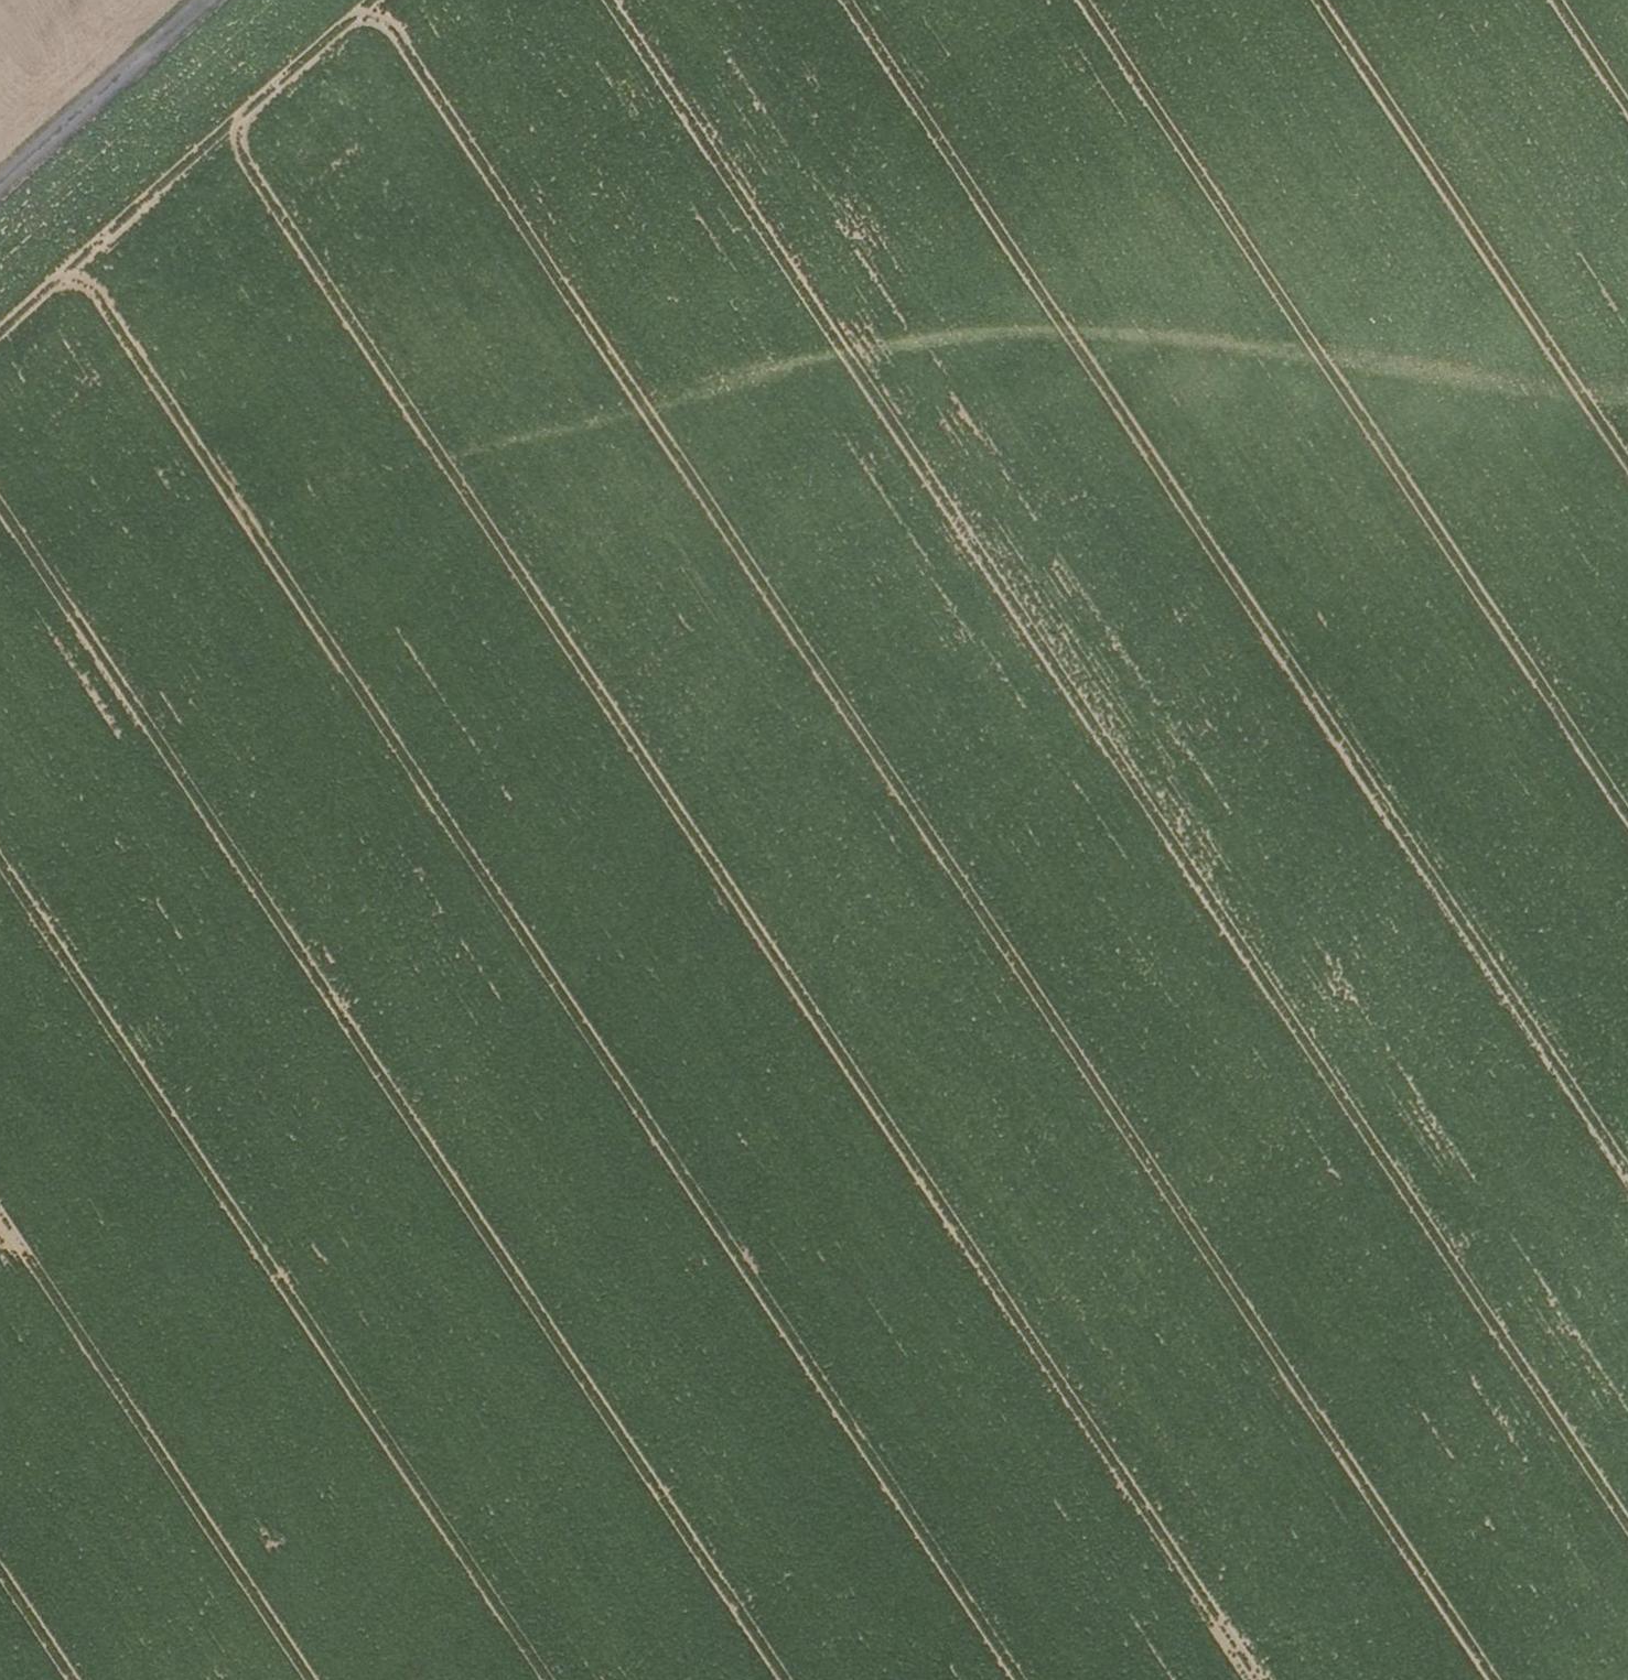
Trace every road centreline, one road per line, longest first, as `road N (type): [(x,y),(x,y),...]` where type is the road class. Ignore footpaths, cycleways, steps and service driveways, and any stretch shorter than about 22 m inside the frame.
road 1 (track): [(0,172),(190,0)]

